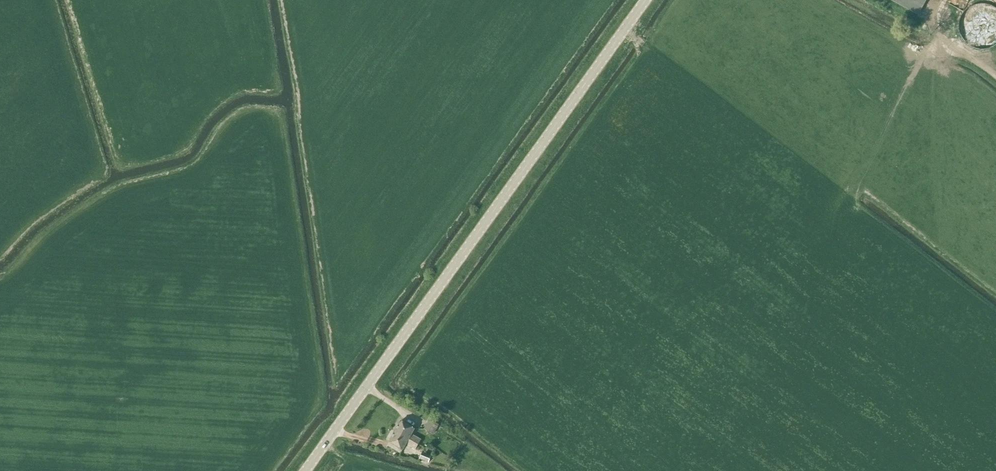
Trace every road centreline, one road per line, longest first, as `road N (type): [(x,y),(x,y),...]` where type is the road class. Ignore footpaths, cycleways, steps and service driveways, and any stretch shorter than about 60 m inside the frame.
road 1 (tertiary): [(306,470),(646,0)]

